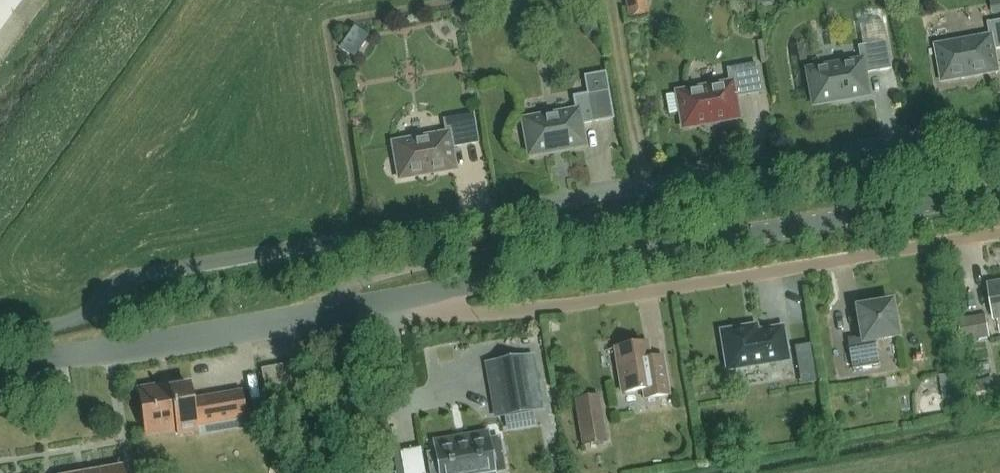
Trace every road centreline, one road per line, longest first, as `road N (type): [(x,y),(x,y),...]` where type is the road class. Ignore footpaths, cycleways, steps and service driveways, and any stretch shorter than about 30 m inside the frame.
road 1 (unclassified): [(0,337),(80,318),(129,277),(999,120)]
road 2 (unclassified): [(437,289),(444,311),(589,304),(999,232)]
road 3 (tertiary): [(437,289),(999,189)]
road 4 (tertiary): [(0,366),(437,289)]

